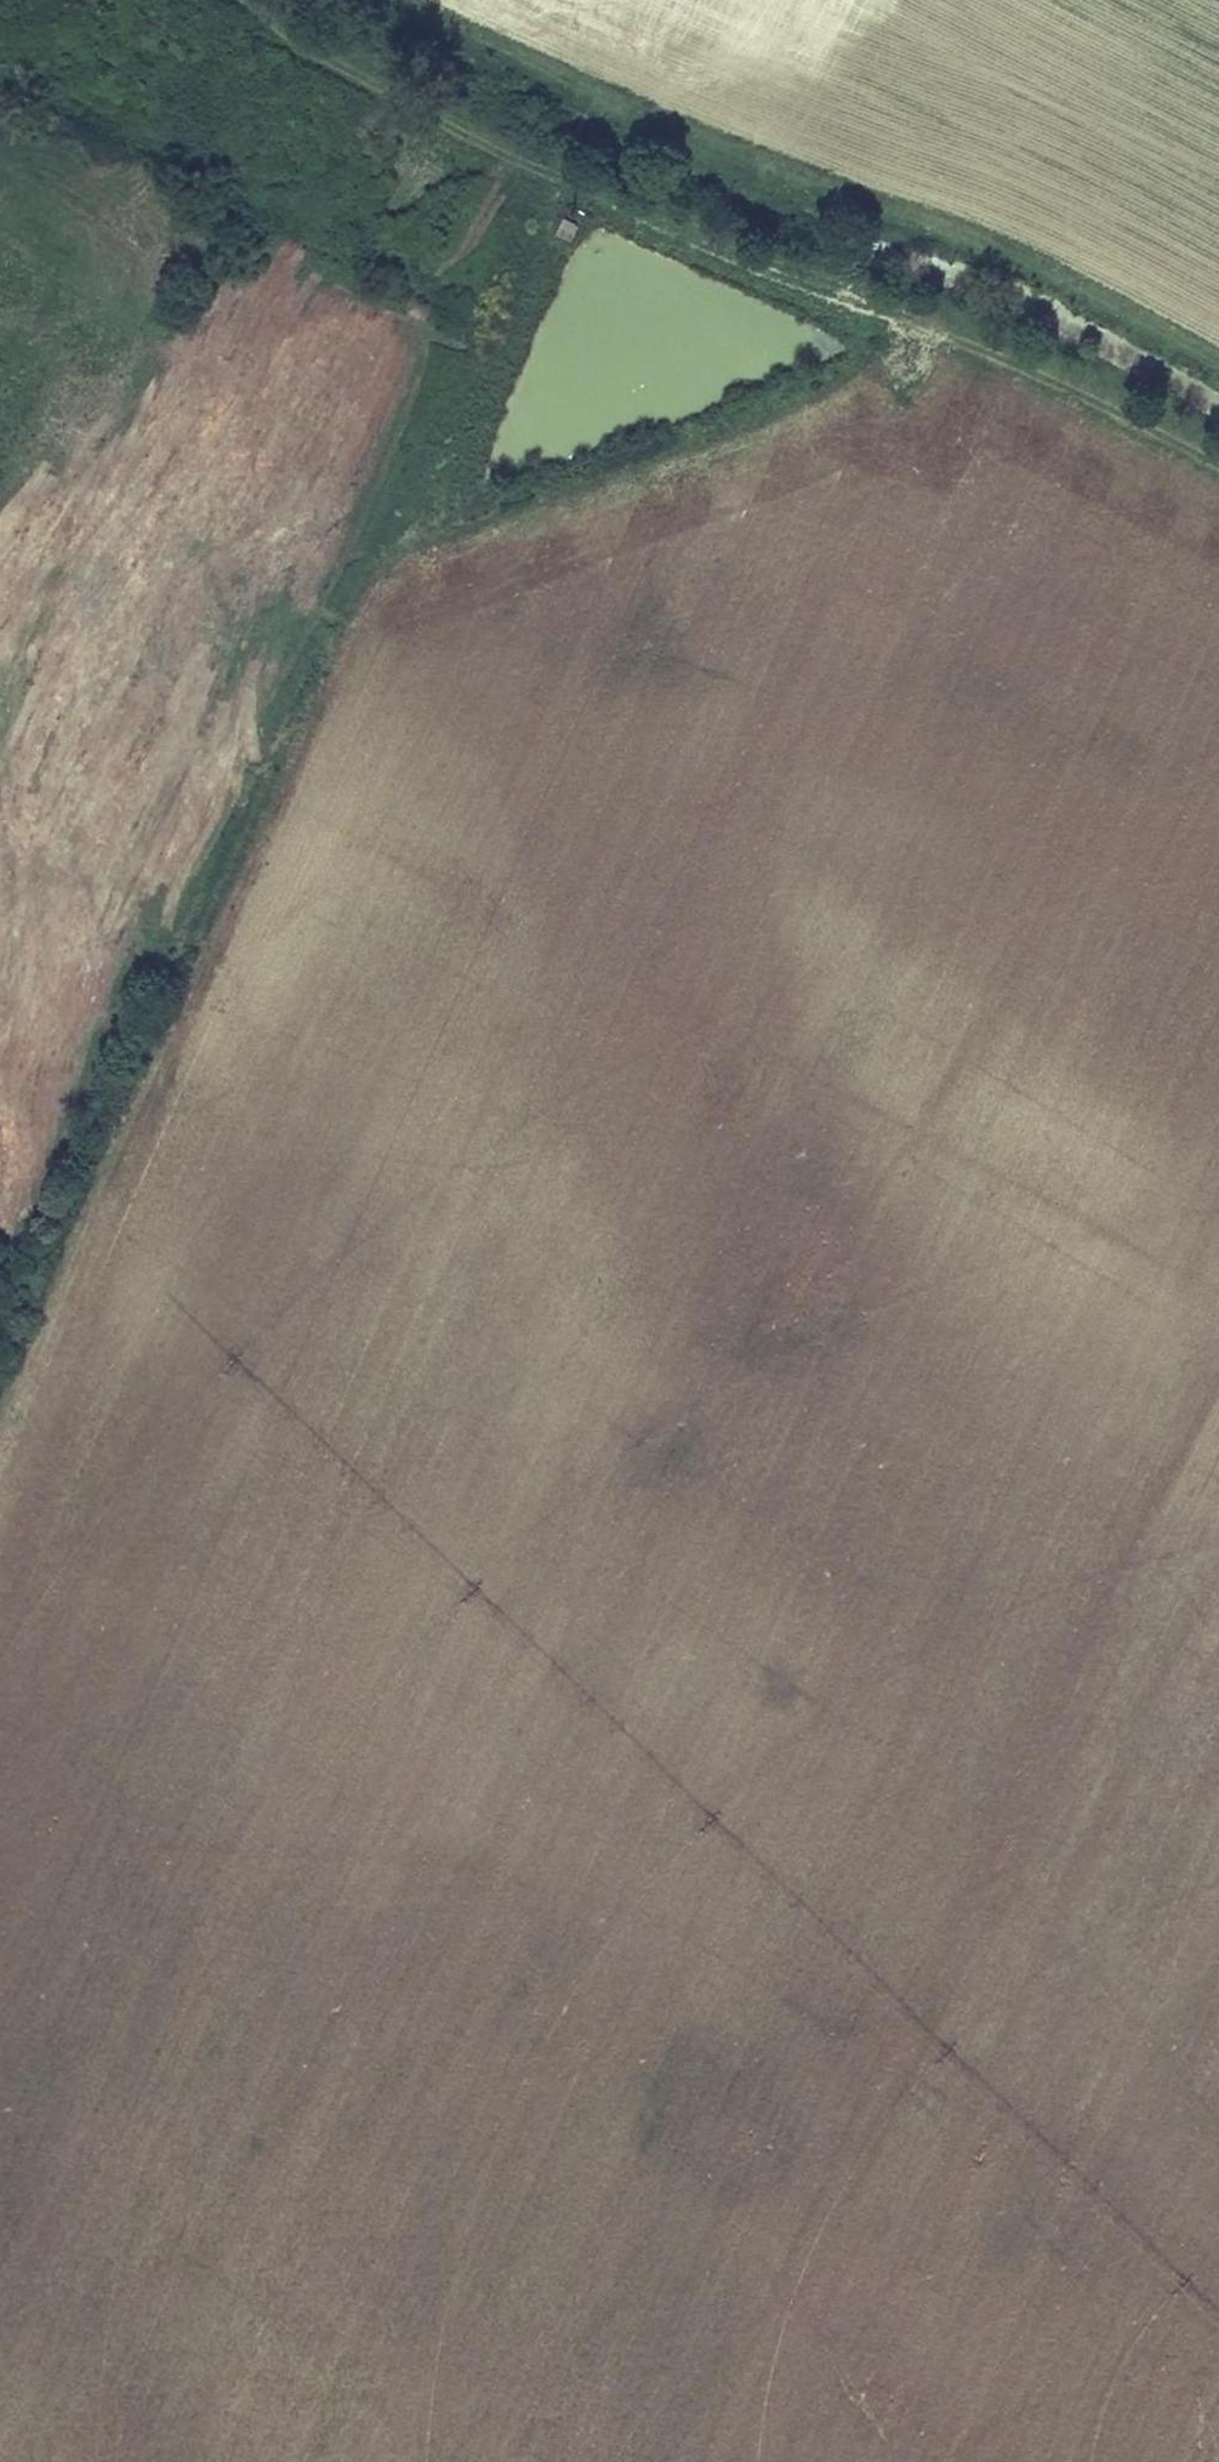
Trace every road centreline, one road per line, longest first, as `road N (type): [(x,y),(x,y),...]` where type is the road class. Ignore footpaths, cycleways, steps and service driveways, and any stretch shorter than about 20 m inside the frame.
road 1 (track): [(396,0),(698,143),(1035,264),(1218,359)]

